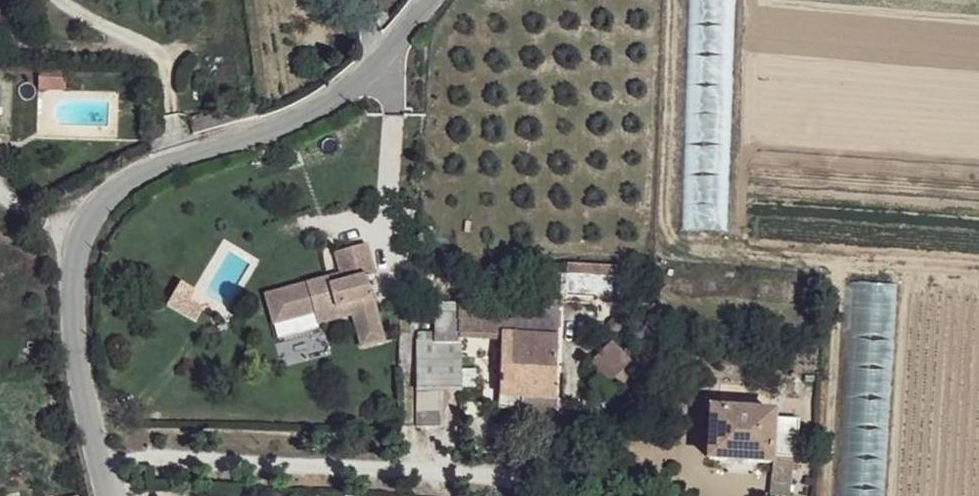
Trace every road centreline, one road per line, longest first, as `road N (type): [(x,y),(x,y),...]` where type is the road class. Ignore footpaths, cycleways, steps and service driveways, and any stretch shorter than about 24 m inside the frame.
road 1 (tertiary): [(426,0),(323,104),(175,158),(94,213),(73,254),(68,320),(108,495)]

